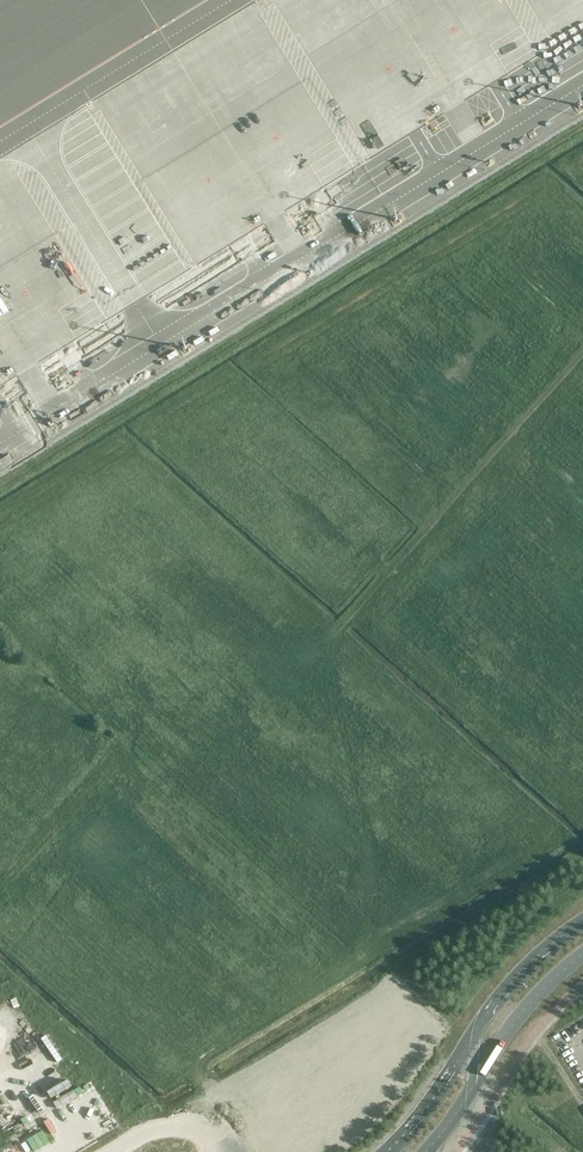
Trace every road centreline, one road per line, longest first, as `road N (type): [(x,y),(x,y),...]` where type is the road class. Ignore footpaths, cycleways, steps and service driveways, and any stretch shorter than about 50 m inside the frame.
road 1 (track): [(332,637),(582,354)]
road 2 (tertiary): [(582,921),(508,986),(434,1097),(386,1151)]
road 3 (tertiary): [(425,1151),(525,1008),(582,954)]

